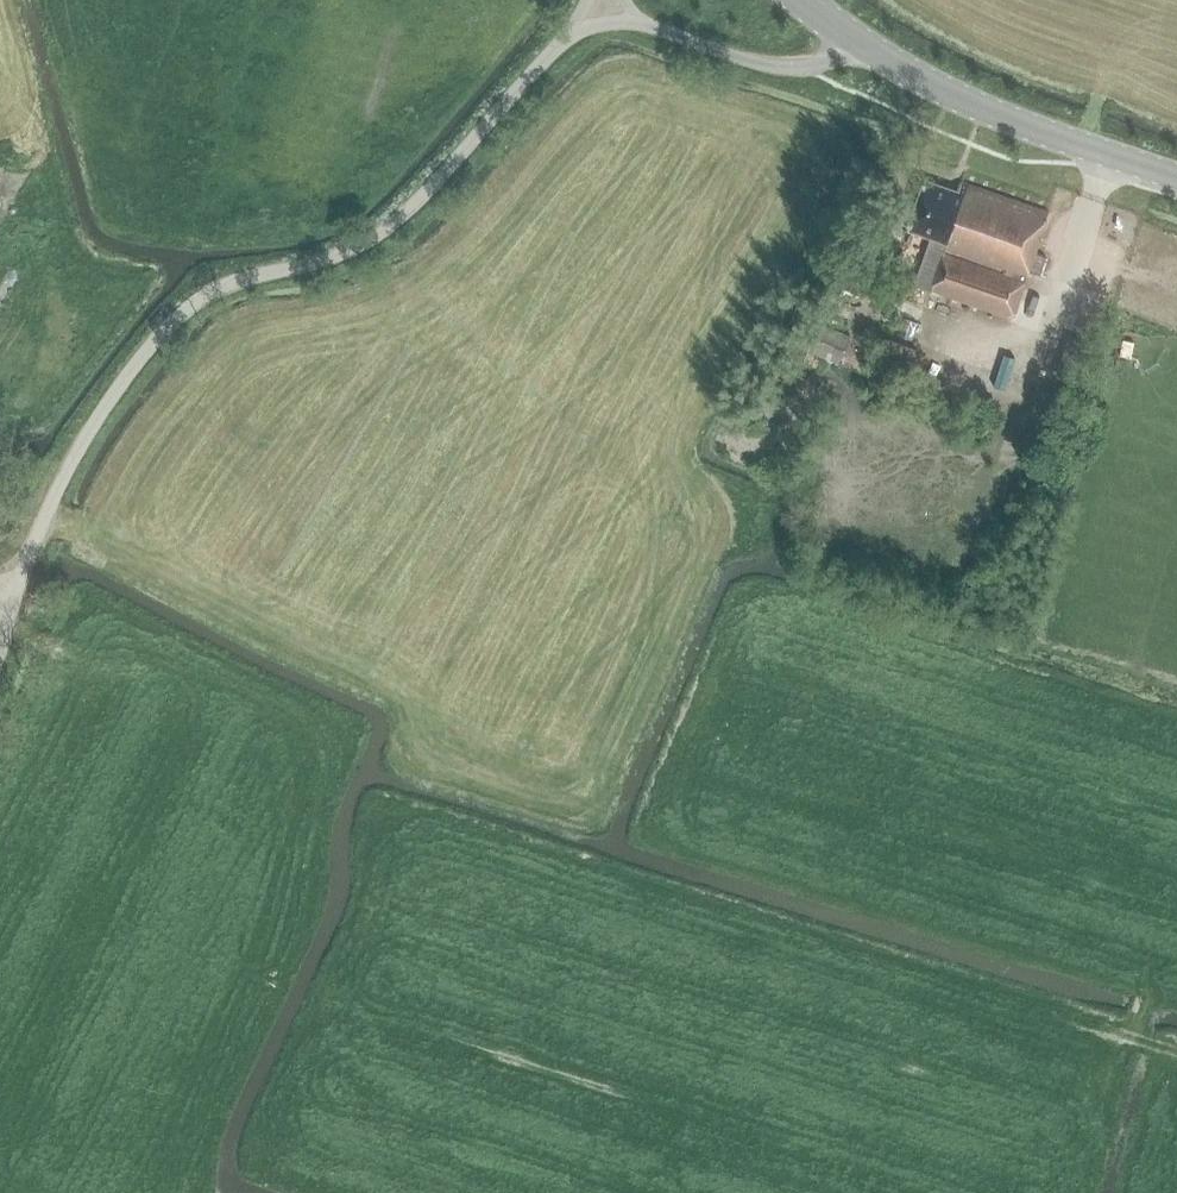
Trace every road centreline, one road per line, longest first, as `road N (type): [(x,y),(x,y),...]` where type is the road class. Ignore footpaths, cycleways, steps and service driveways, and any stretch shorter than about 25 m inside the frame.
road 1 (unclassified): [(0,655),(87,442),(199,297),(376,236),(579,25)]
road 2 (secondary): [(1176,178),(955,100),(863,46)]
road 3 (unclassified): [(863,46),(814,66),(770,69),(640,17)]

